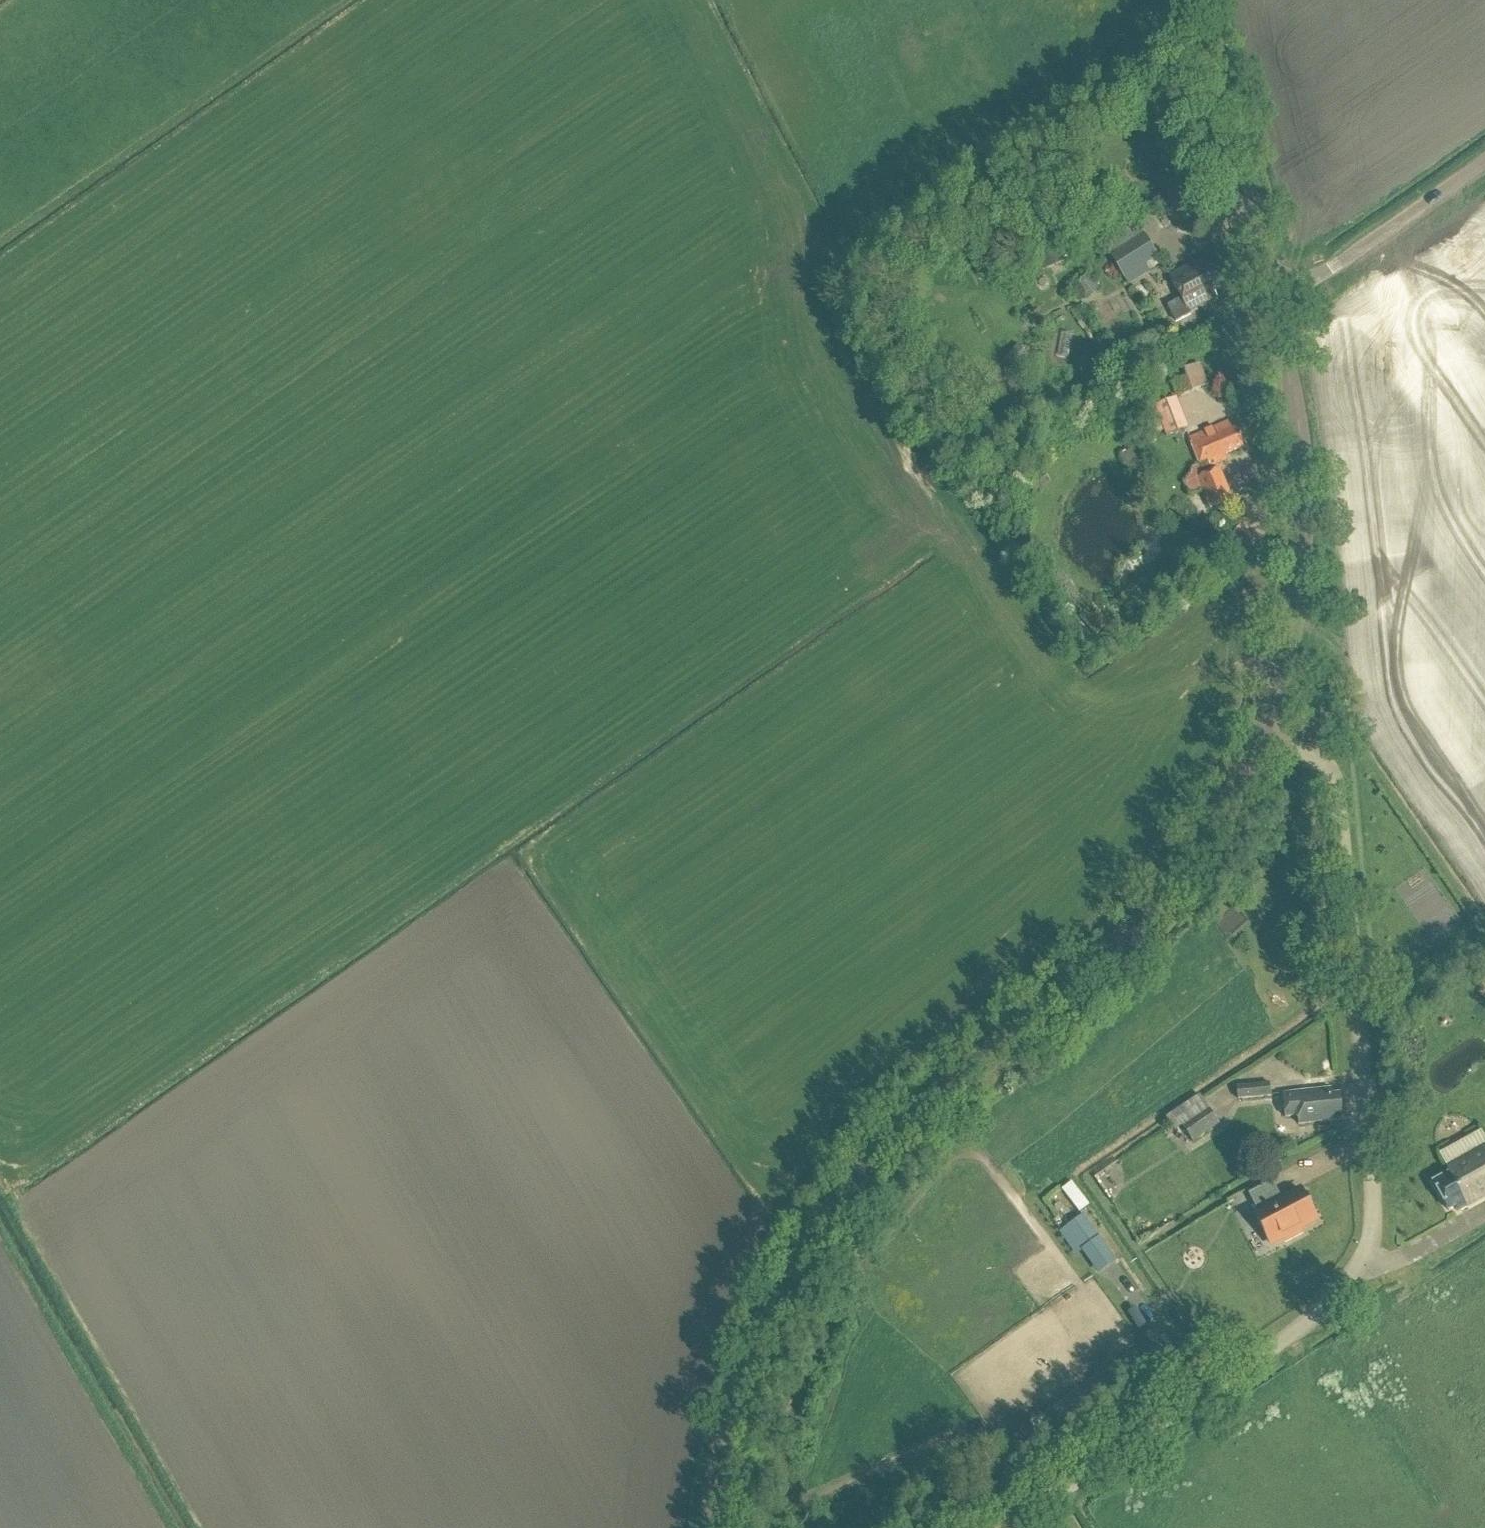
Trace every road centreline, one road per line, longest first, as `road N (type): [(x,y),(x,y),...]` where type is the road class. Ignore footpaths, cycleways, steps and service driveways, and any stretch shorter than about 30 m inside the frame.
road 1 (residential): [(1009,1527),(1295,1334),(1341,1291),(1373,1238),(1337,797),(1319,765),(1263,731)]
road 2 (tertiary): [(715,1527),(728,1434),(747,1372),(801,1251),(900,1129),(1152,911),(1191,864),(1263,731)]
road 3 (tertiary): [(1263,731),(1304,539),(1301,445),(1271,292)]
road 4 (tertiary): [(1271,292),(1205,0)]
road 5 (unclassified): [(1271,292),(1329,270),(1484,162)]

